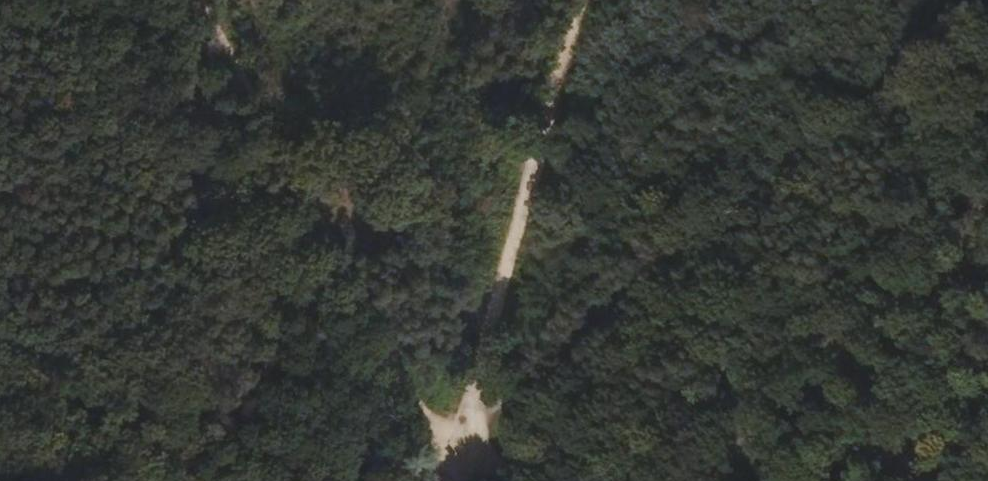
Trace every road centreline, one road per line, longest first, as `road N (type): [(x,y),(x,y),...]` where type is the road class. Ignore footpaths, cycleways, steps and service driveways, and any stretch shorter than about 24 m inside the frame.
road 1 (track): [(983,0),(460,445)]
road 2 (track): [(460,445),(428,423),(197,0)]
road 3 (track): [(580,0),(448,480)]
road 4 (track): [(0,462),(196,480)]

